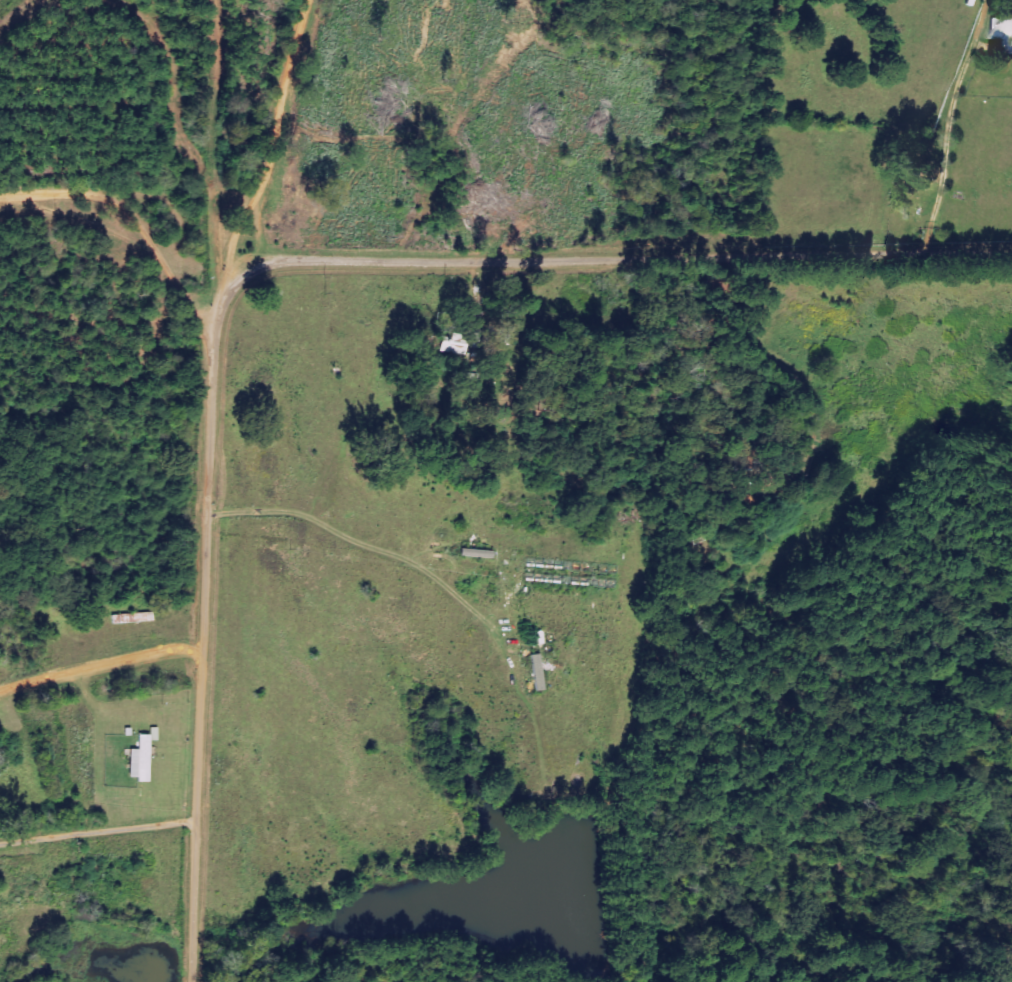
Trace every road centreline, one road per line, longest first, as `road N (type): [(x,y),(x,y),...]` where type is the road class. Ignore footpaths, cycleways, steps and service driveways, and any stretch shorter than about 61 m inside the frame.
road 1 (residential): [(202,981),(202,723),(227,336),(262,311),(424,263),(869,253),(1011,267)]

